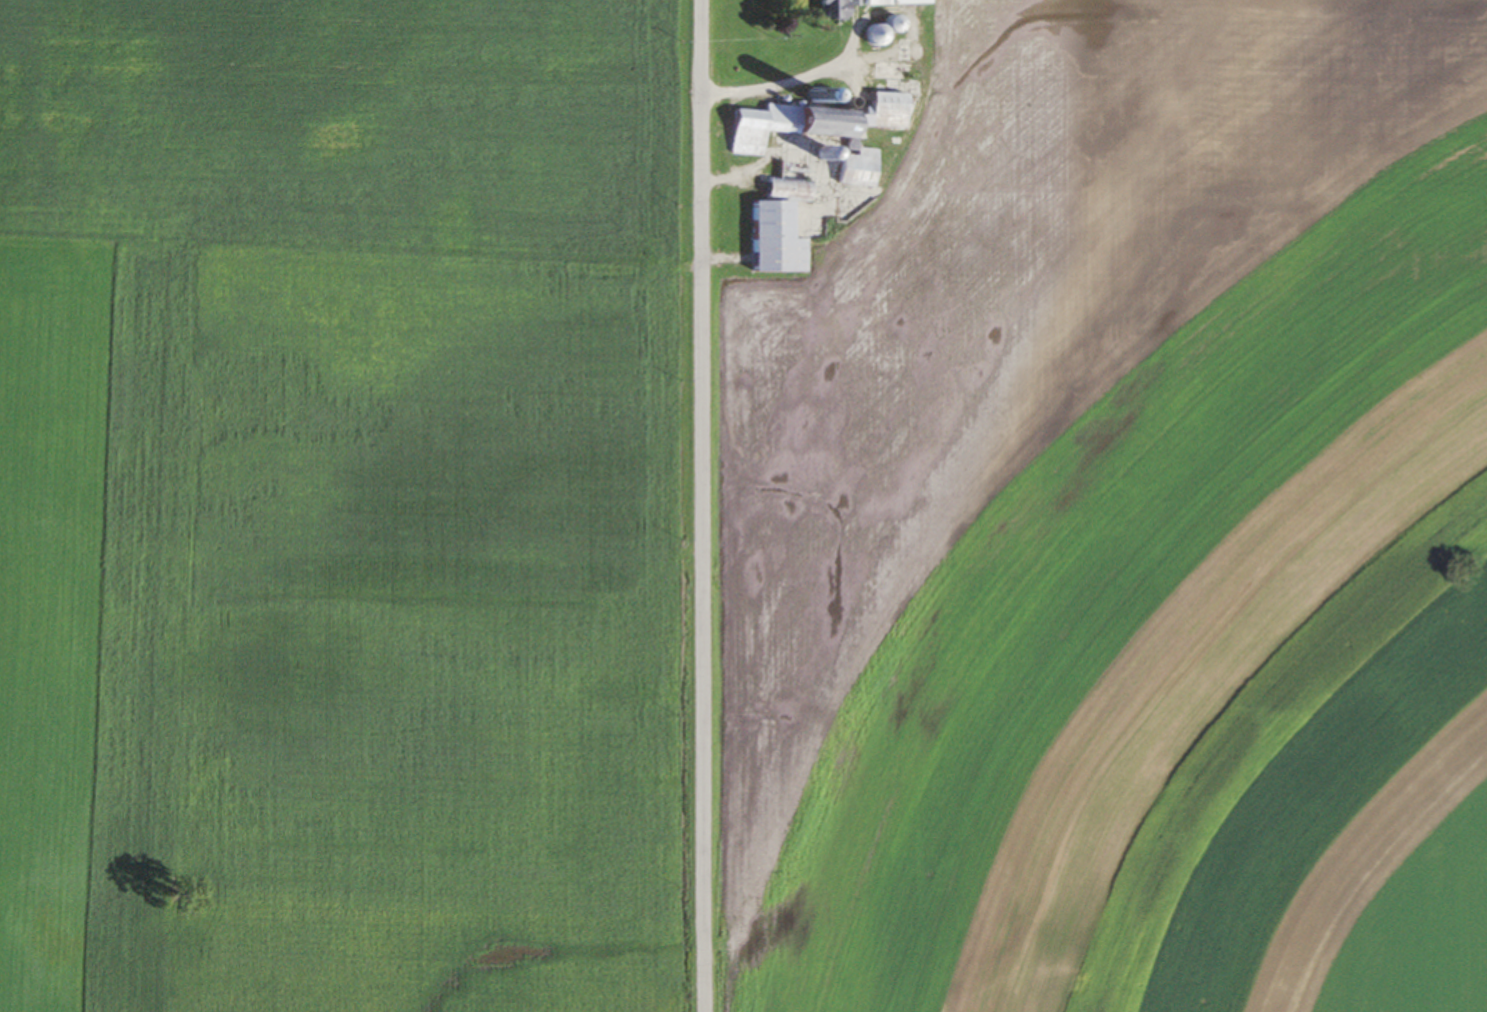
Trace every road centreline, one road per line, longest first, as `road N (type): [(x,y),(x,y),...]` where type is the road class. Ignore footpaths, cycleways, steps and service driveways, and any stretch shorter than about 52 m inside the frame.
road 1 (residential): [(705,1011),(702,0)]

